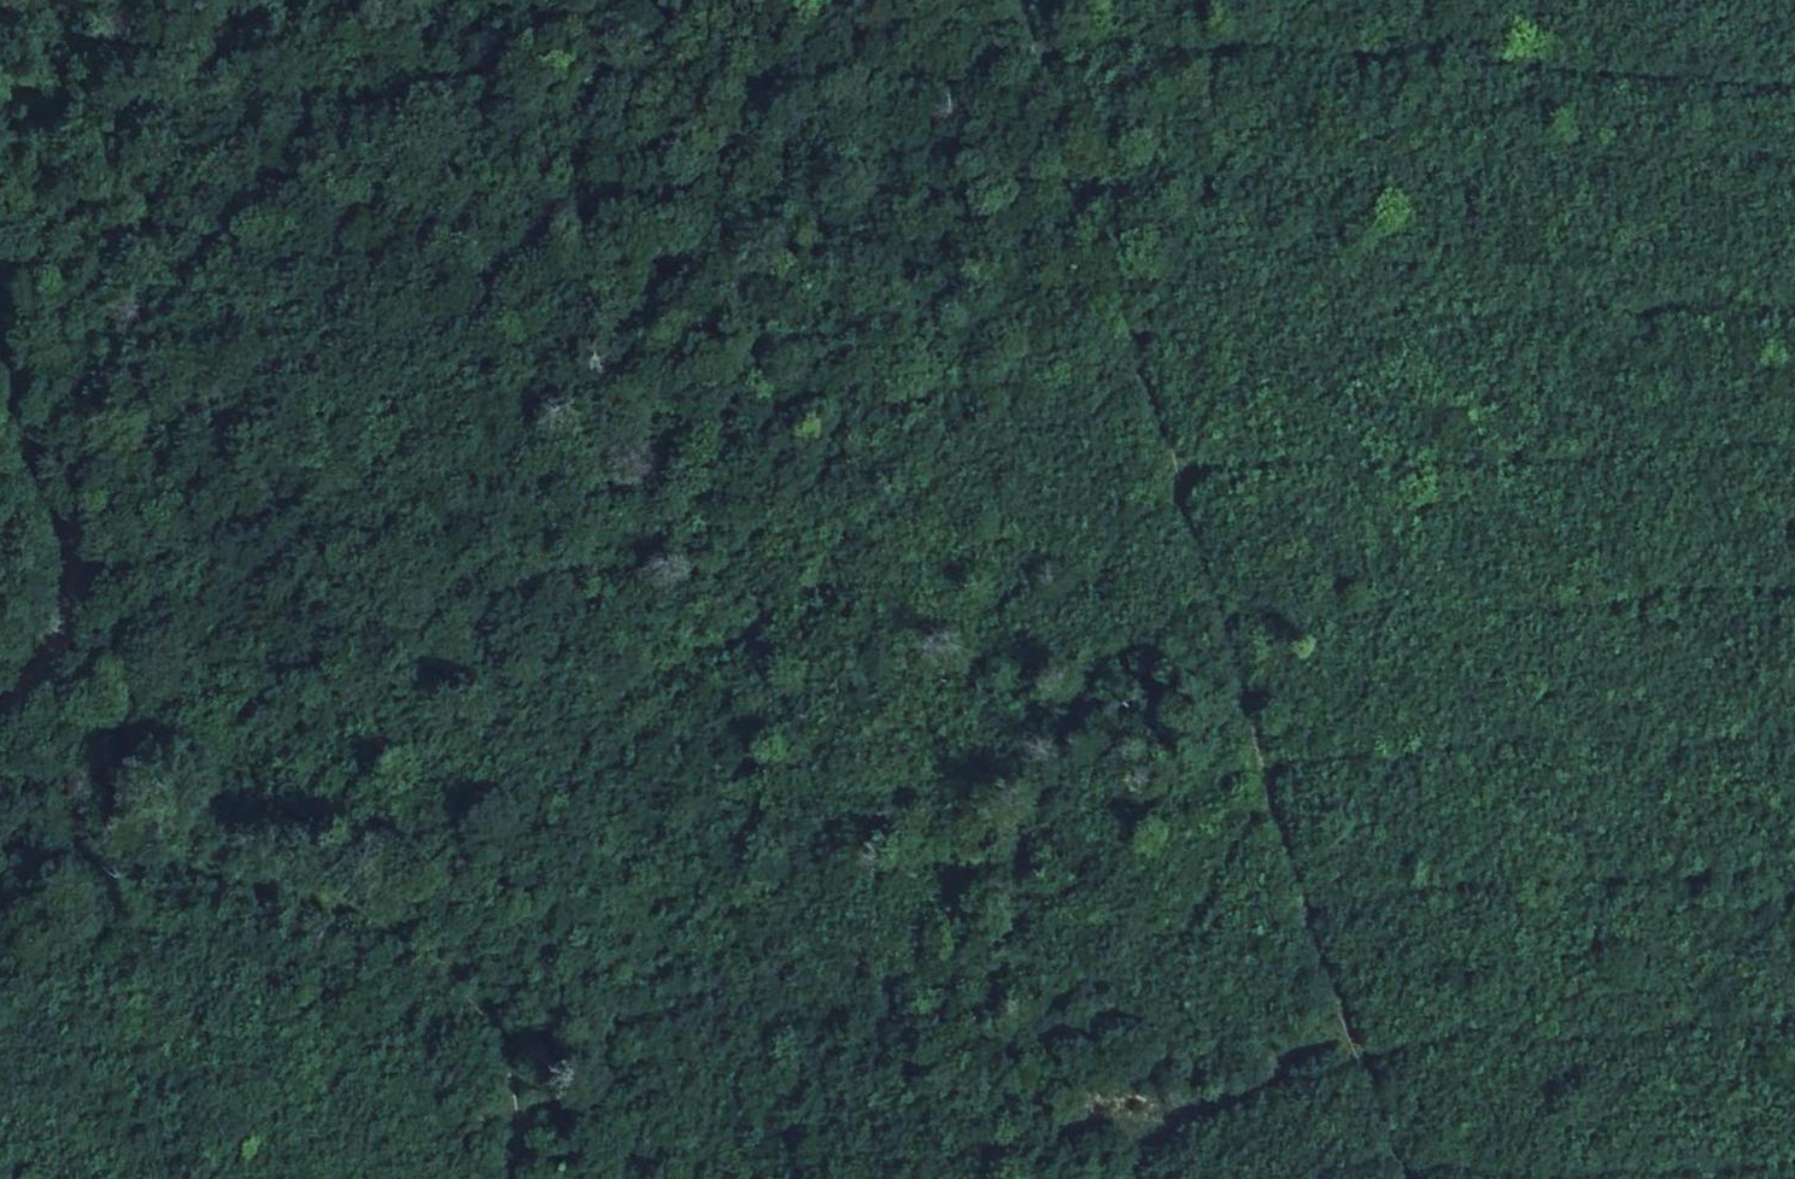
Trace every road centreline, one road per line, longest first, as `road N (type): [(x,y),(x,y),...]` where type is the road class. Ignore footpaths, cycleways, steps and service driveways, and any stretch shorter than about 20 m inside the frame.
road 1 (track): [(0,716),(64,617),(72,524),(64,439),(23,351),(0,270)]

